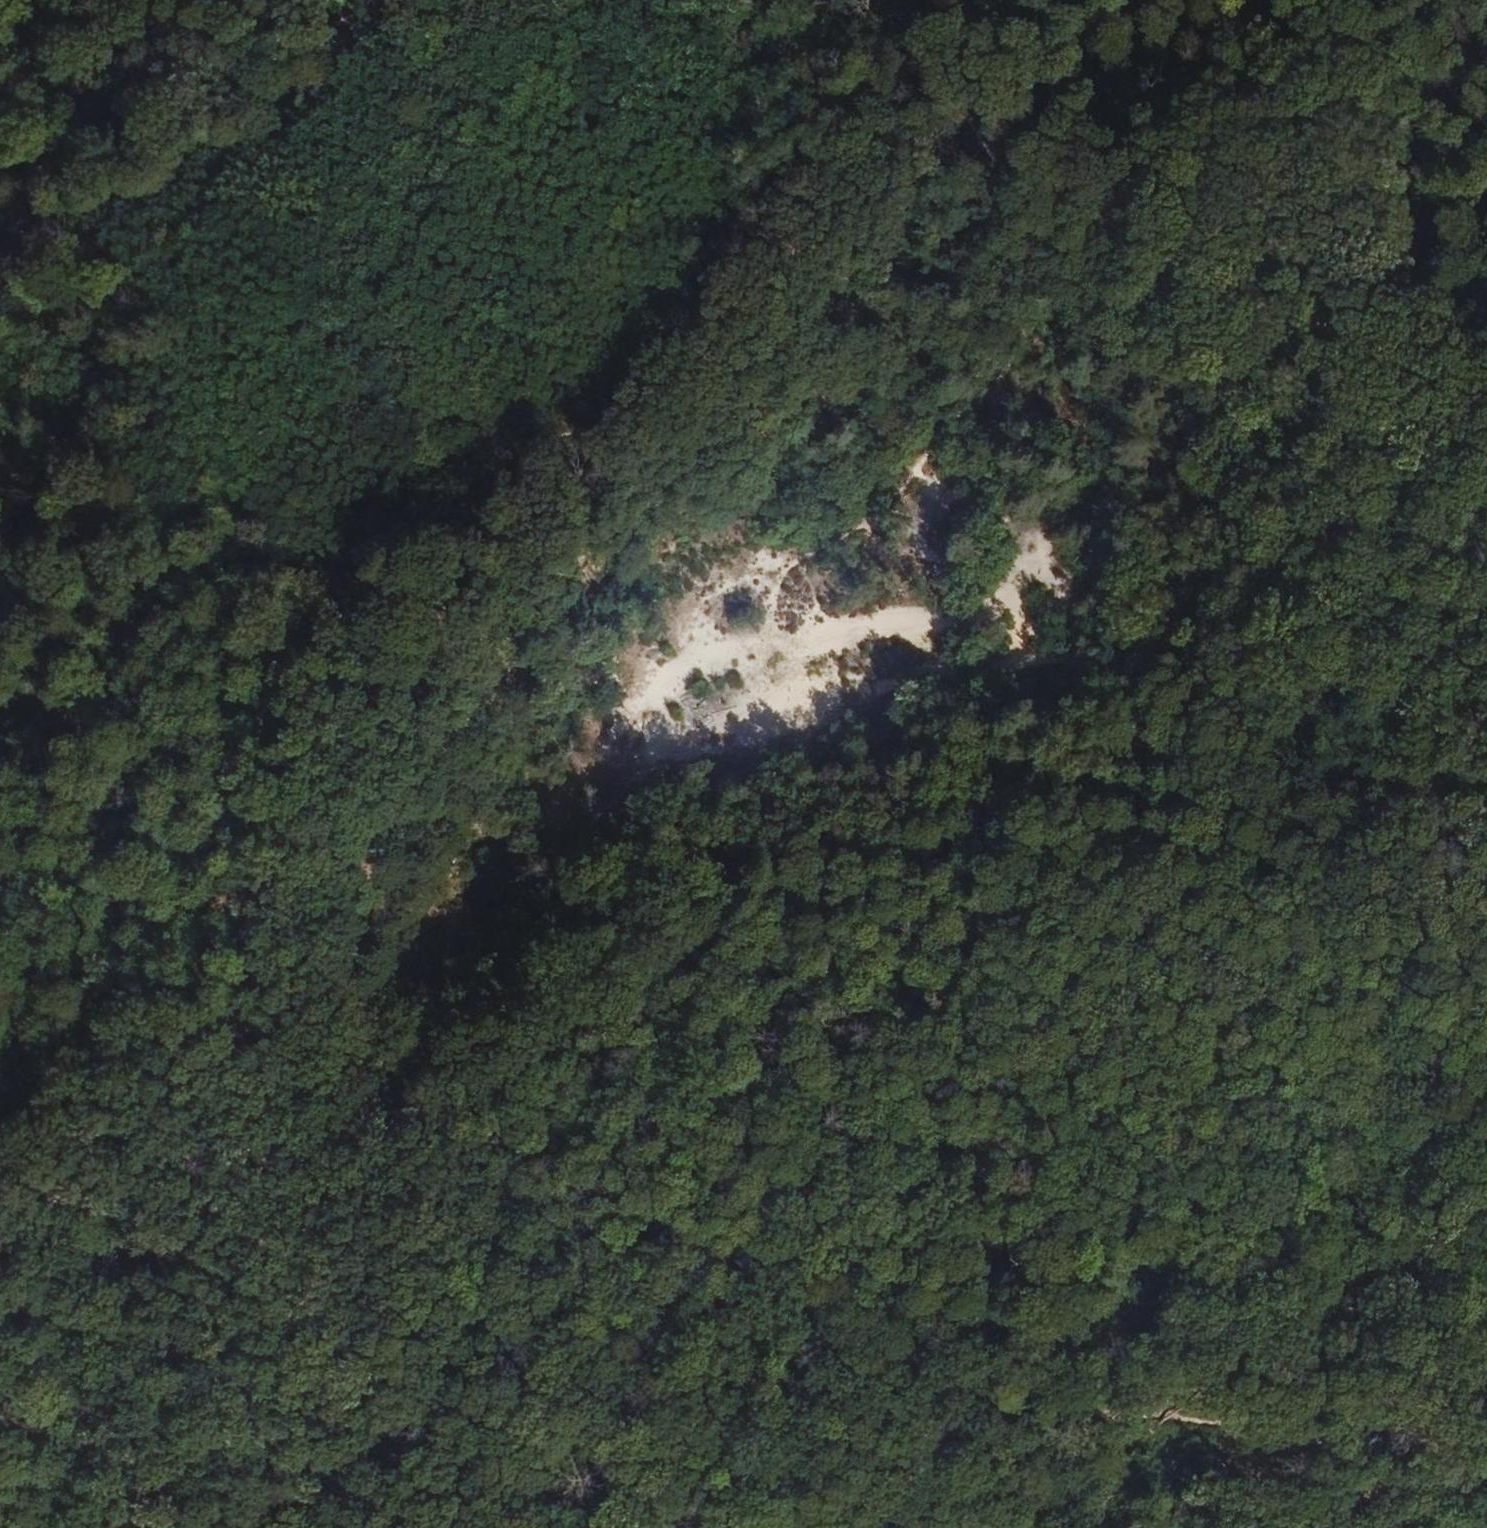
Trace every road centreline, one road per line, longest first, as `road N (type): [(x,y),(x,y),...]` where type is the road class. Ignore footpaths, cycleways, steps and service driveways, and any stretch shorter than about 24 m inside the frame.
road 1 (track): [(1486,1487),(1413,1472),(1291,1429),(1114,1414)]
road 2 (track): [(1345,699),(1486,748)]

